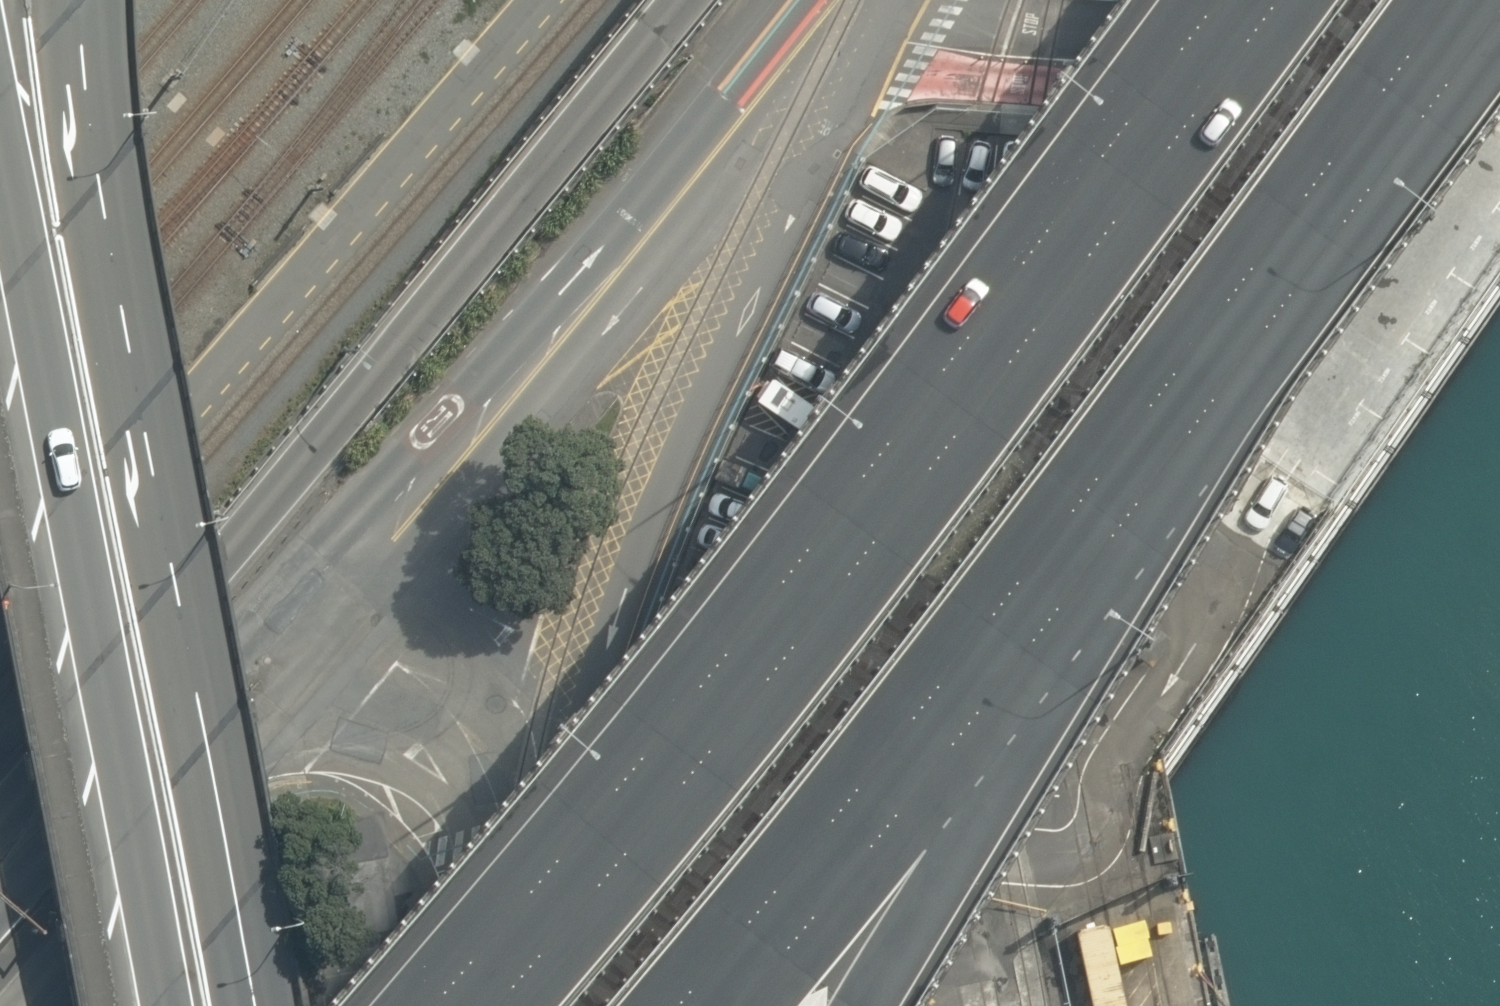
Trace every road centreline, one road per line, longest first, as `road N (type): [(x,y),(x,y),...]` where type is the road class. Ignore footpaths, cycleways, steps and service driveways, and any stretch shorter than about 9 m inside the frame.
road 1 (motorway): [(491,1005),(729,725),(1288,0)]
road 2 (motorway): [(0,793),(332,429),(684,0)]
road 3 (primary): [(67,0),(79,145),(236,965)]
road 4 (secondary): [(899,0),(630,537),(585,673),(573,770)]
road 5 (primary): [(146,1005),(0,198)]
road 6 (secondary): [(318,613),(396,535),(835,0)]
road 7 (motorway): [(1165,391),(852,797),(668,1005)]
road 8 (motorway): [(1165,391),(878,1005)]
road 9 (motorway): [(1453,0),(1165,391)]
road 10 (secondary): [(318,613),(573,770)]
road 11 (primary): [(154,760),(0,992)]
road 12 (secondary): [(573,770),(560,870),(557,1005)]
road 13 (secondary): [(154,760),(318,613)]
road 14 (secondary): [(0,885),(154,760)]

